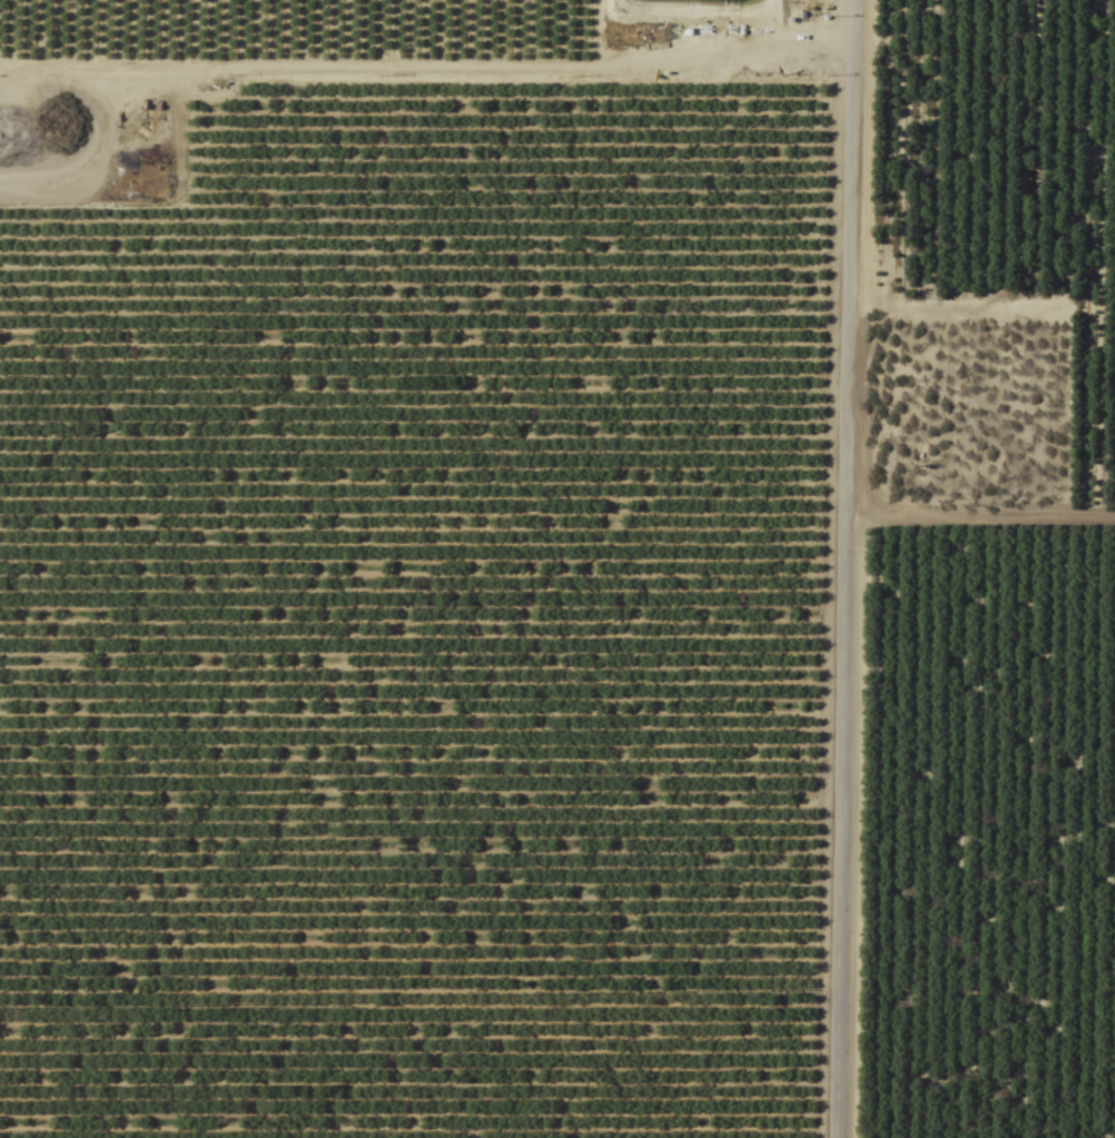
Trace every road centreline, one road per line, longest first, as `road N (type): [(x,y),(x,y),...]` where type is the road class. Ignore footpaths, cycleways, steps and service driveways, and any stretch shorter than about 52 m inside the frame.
road 1 (residential): [(836,1137),(851,0)]

